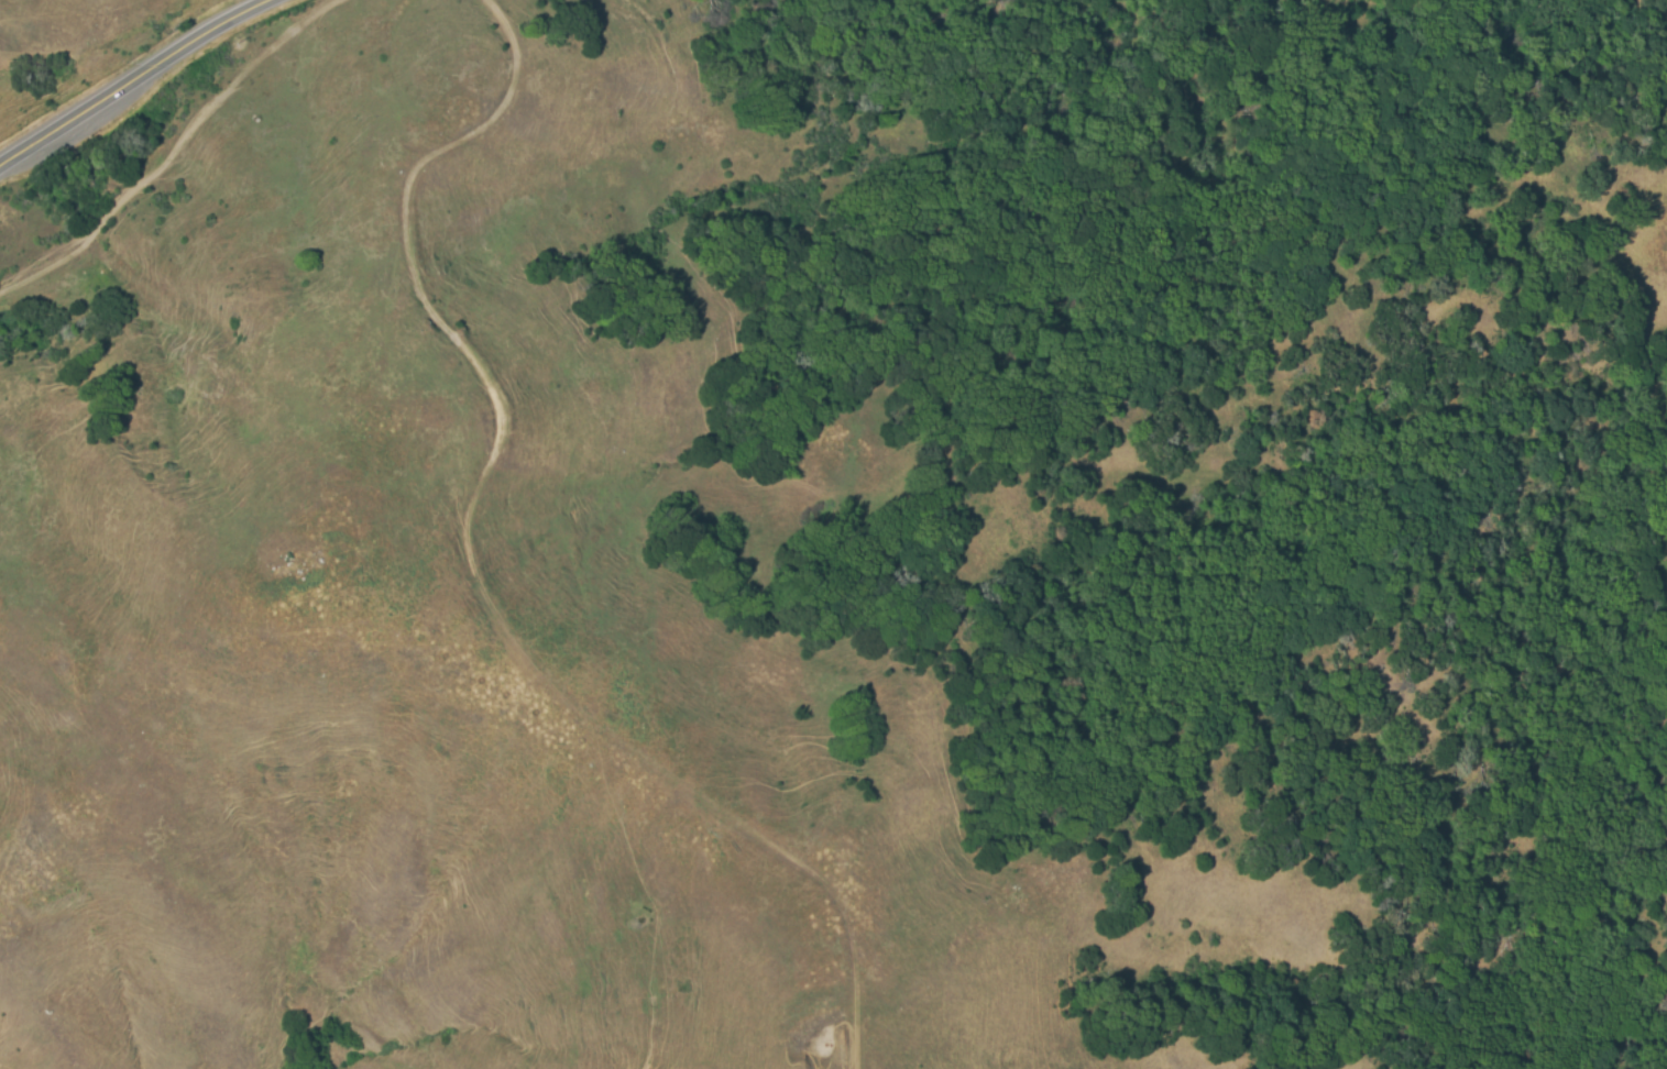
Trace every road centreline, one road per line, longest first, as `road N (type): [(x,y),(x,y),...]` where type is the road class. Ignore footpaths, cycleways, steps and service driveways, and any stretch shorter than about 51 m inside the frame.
road 1 (tertiary): [(267,0),(188,41),(0,164)]

